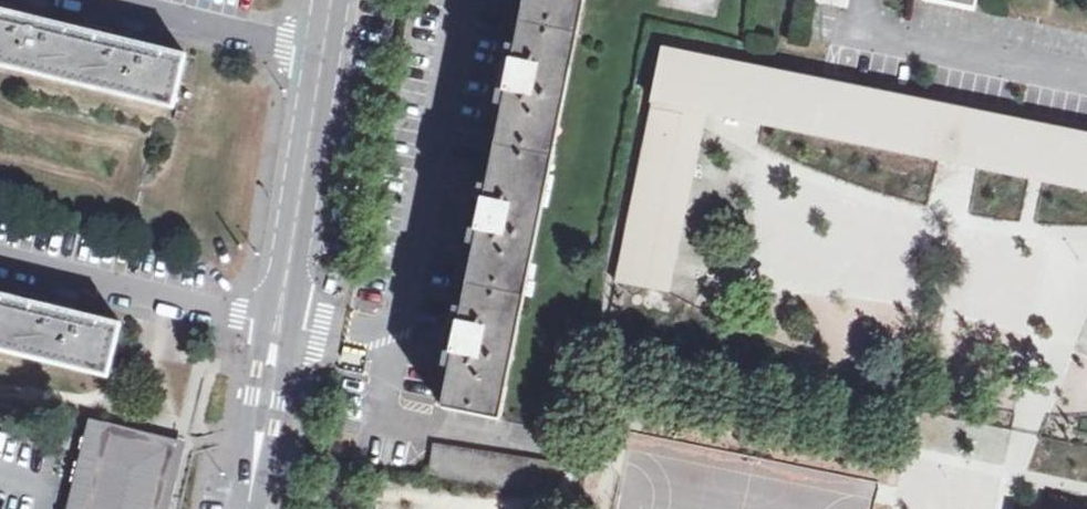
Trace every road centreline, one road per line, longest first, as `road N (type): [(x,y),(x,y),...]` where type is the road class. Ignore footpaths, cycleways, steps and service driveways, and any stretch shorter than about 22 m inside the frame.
road 1 (unclassified): [(332,0),(249,508)]
road 2 (unclassified): [(1086,80),(863,35),(865,0)]

